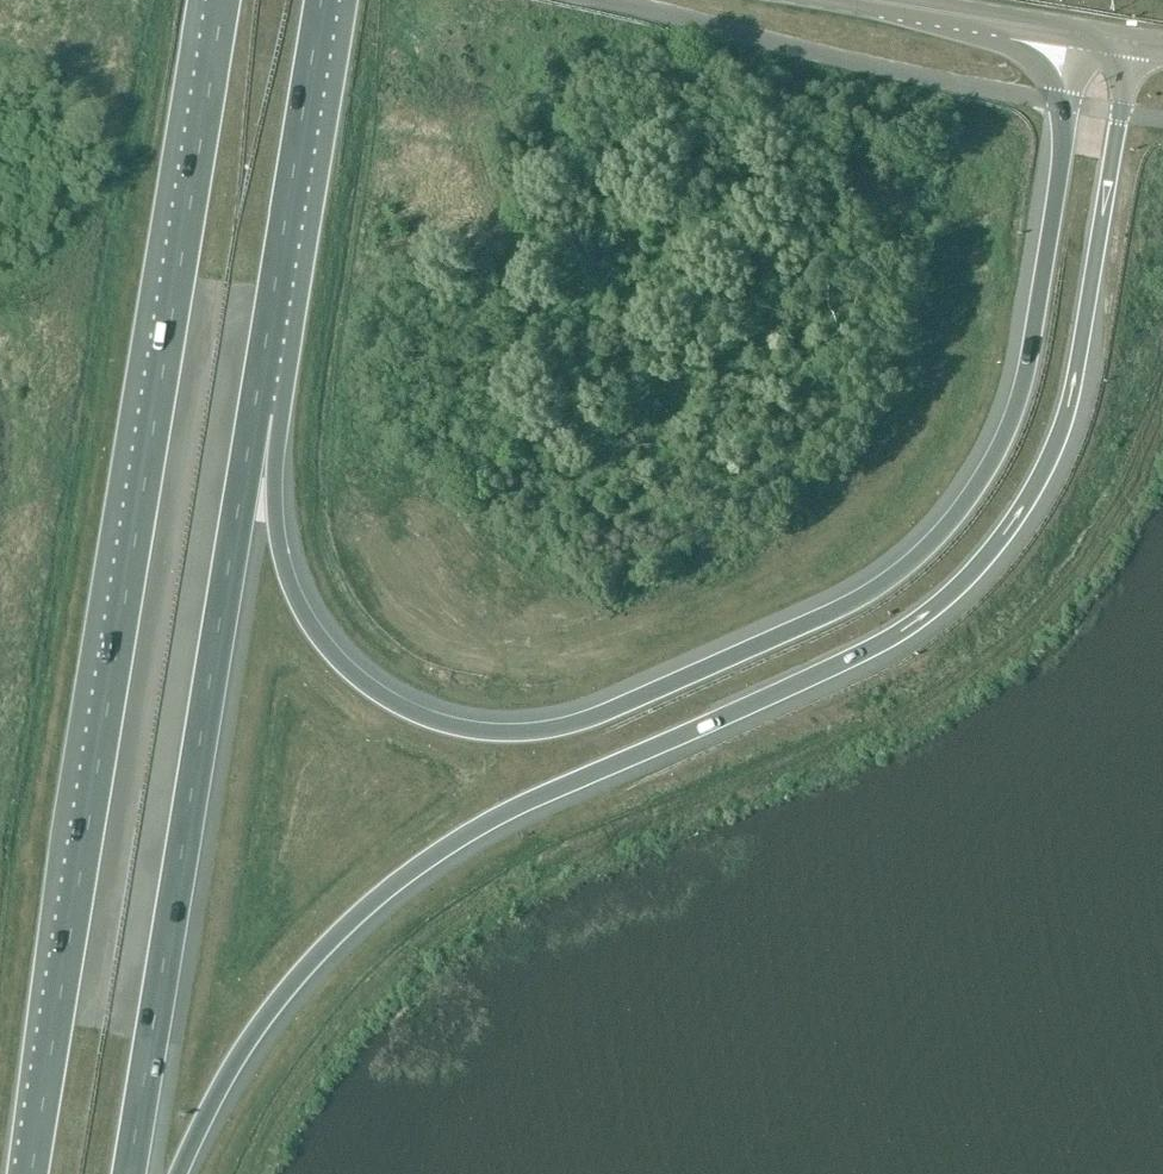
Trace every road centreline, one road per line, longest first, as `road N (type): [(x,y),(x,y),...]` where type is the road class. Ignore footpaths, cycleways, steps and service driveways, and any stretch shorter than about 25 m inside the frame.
road 1 (motorway): [(180,1173),(221,1082),(321,944),(441,846),(897,636),(951,597),(994,550),(1054,453),(1069,404),(1120,112)]
road 2 (motorway): [(1070,103),(1028,365),(1012,419),(965,504),(913,562),(870,592),(589,720),(525,734),(459,730),(416,716),(343,665),(303,617),(279,544),(256,403)]
road 3 (motorway): [(225,0),(30,1173)]
road 4 (motorway): [(129,1173),(256,403)]
road 5 (unclassified): [(1070,103),(812,52),(607,0)]
road 6 (motorway): [(256,403),(322,0)]
road 7 (secondary): [(1080,34),(870,0)]

